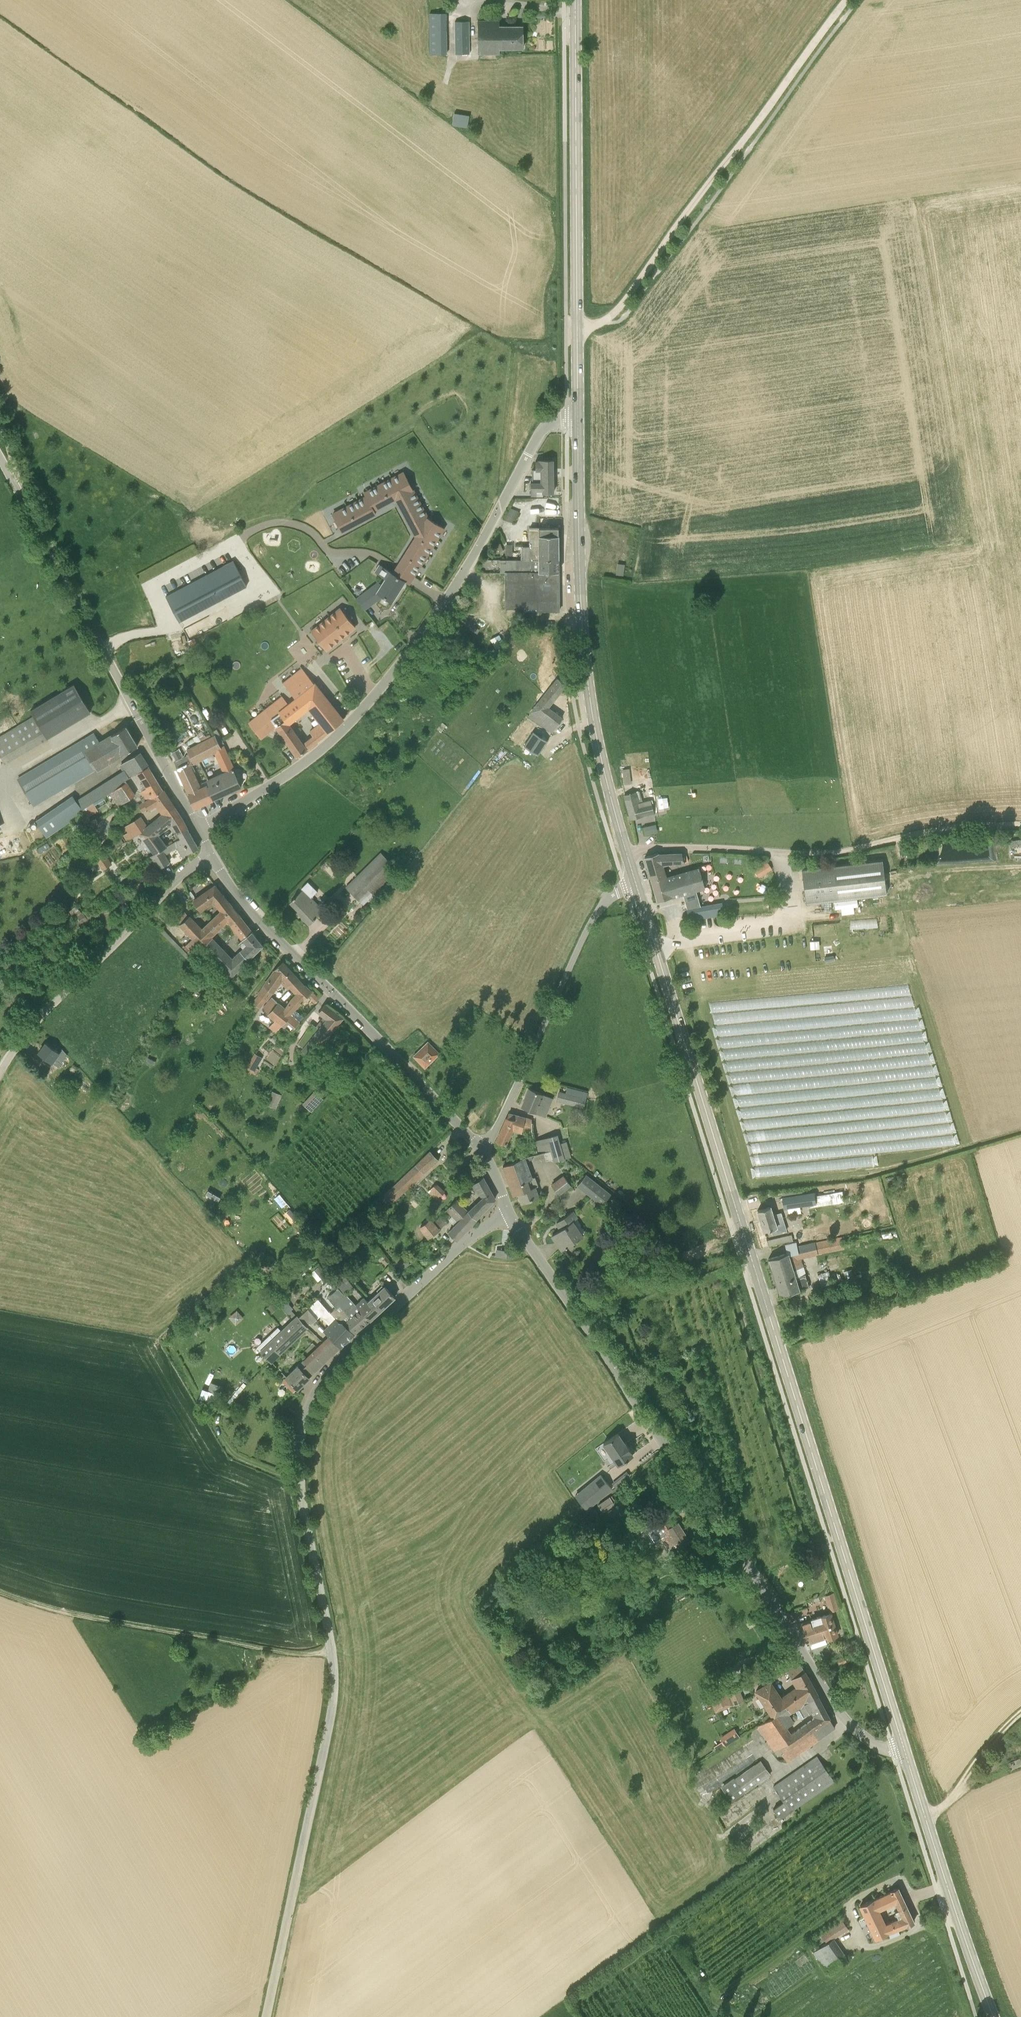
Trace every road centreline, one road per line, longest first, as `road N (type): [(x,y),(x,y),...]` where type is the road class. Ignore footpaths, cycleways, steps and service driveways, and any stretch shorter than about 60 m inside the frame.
road 1 (secondary): [(903,1745),(636,885)]
road 2 (tertiary): [(903,1745),(878,1746),(839,1712),(510,1213)]
road 3 (unclassified): [(198,828),(302,763),(347,724),(449,595),(542,430),(578,419)]
road 4 (unclassified): [(266,2016),(333,1696),(299,1454)]
road 5 (secondary): [(636,885),(589,687),(578,419)]
road 6 (tertiary): [(198,828),(0,458)]
road 7 (track): [(846,0),(604,321)]
road 8 (tertiary): [(480,1151),(248,909),(212,855)]
road 9 (track): [(1020,824),(929,831),(826,854),(658,847),(627,853)]
road 10 (track): [(0,1592),(77,1615),(268,1650),(331,1649)]
road 11 (residential): [(299,1454),(316,1392),(351,1346),(469,1237),(510,1213)]
road 12 (secondary): [(577,328),(575,0)]
road 13 (residential): [(480,1151),(593,919),(613,893),(636,885)]
road 14 (unclassified): [(0,1072),(43,1012),(212,855)]
road 15 (secondary): [(994,2016),(903,1745)]
road 16 (track): [(925,1815),(957,1794),(1020,1713)]

